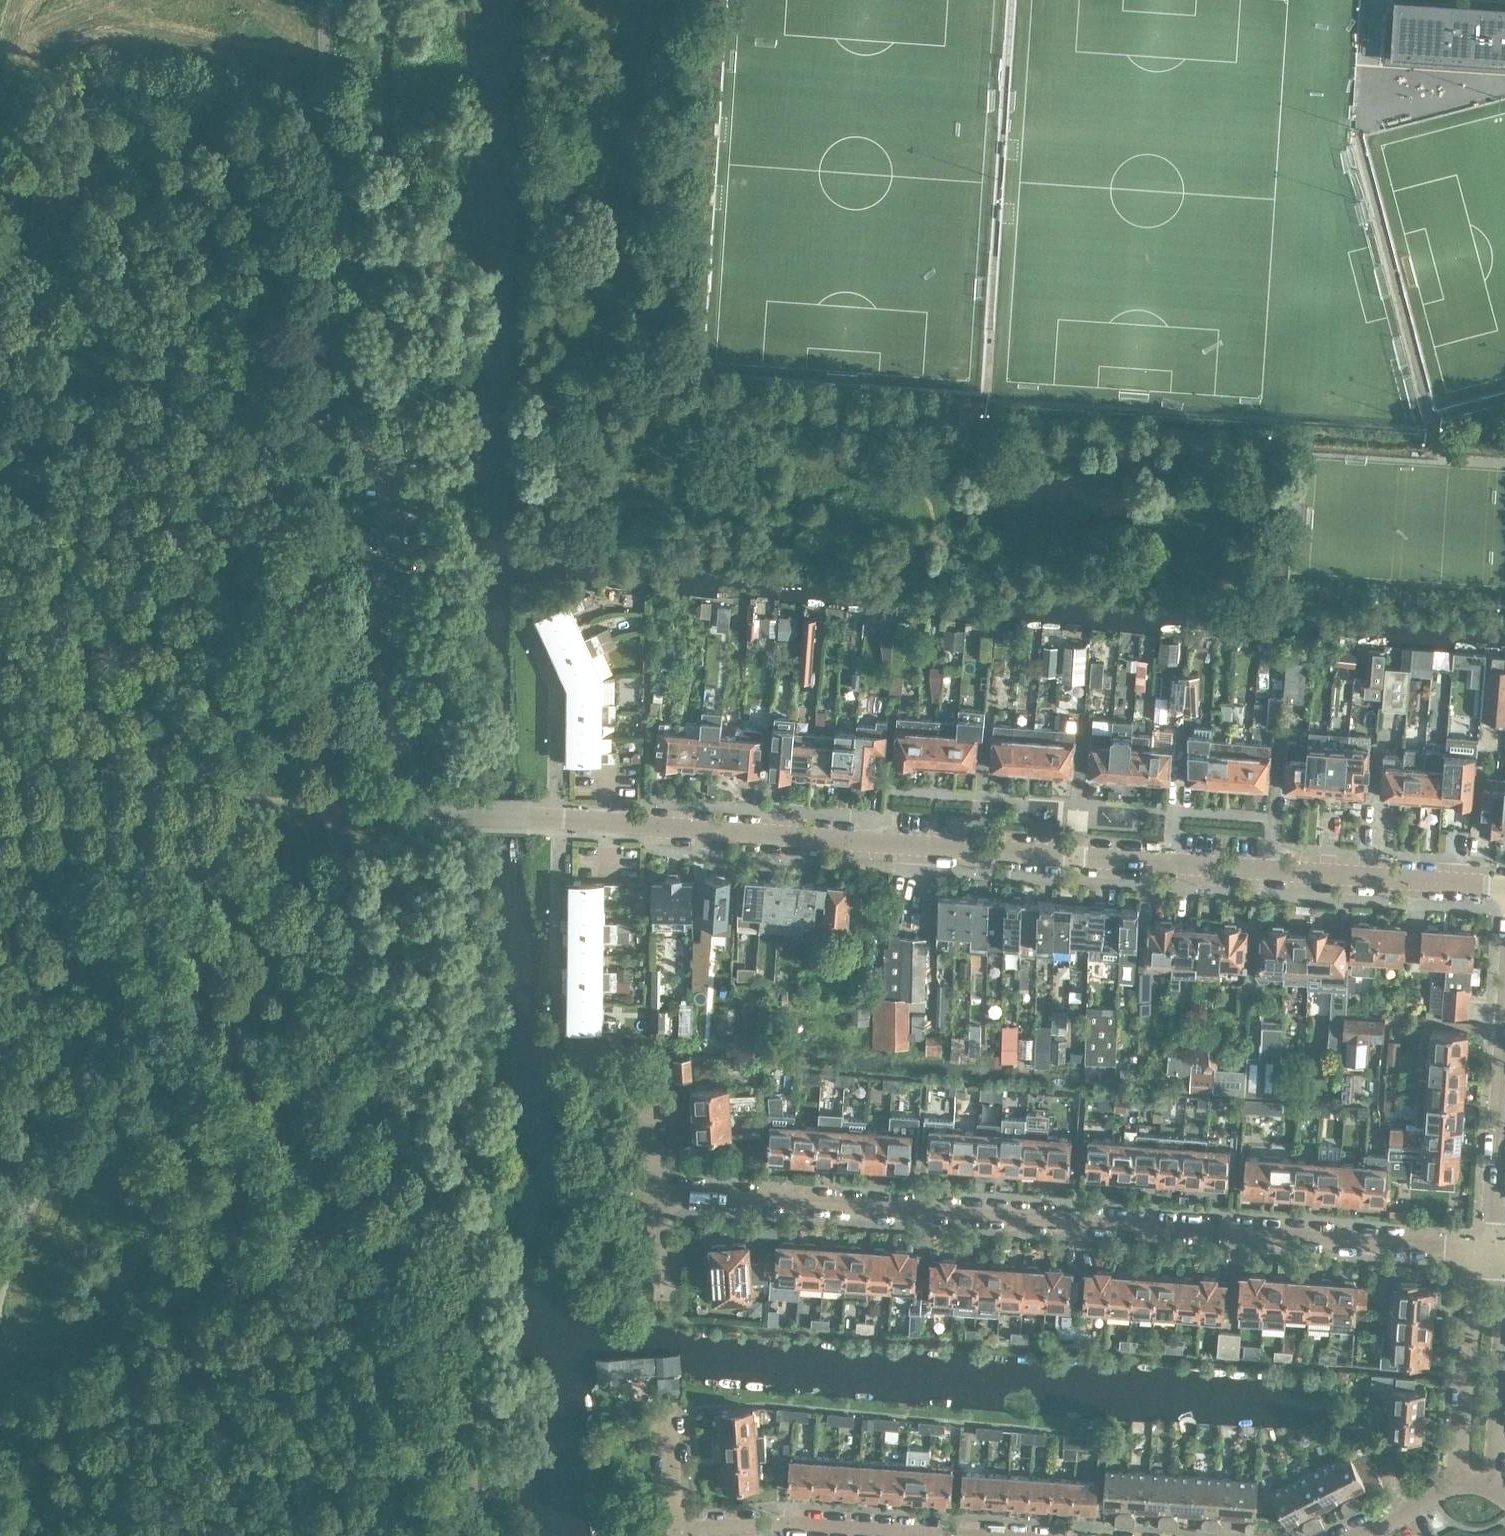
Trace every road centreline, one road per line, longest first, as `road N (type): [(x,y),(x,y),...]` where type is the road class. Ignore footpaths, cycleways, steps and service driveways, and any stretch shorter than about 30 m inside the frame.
road 1 (residential): [(1504,886),(528,818)]
road 2 (residential): [(1476,1248),(662,1190)]
road 3 (residential): [(1005,1535),(827,1525),(688,1528)]
road 4 (residential): [(1476,1248),(1459,1481)]
road 5 (residential): [(1492,1483),(1504,1272)]
road 6 (residential): [(1493,1249),(1504,1065)]
road 7 (residential): [(1459,1481),(1352,1535)]

